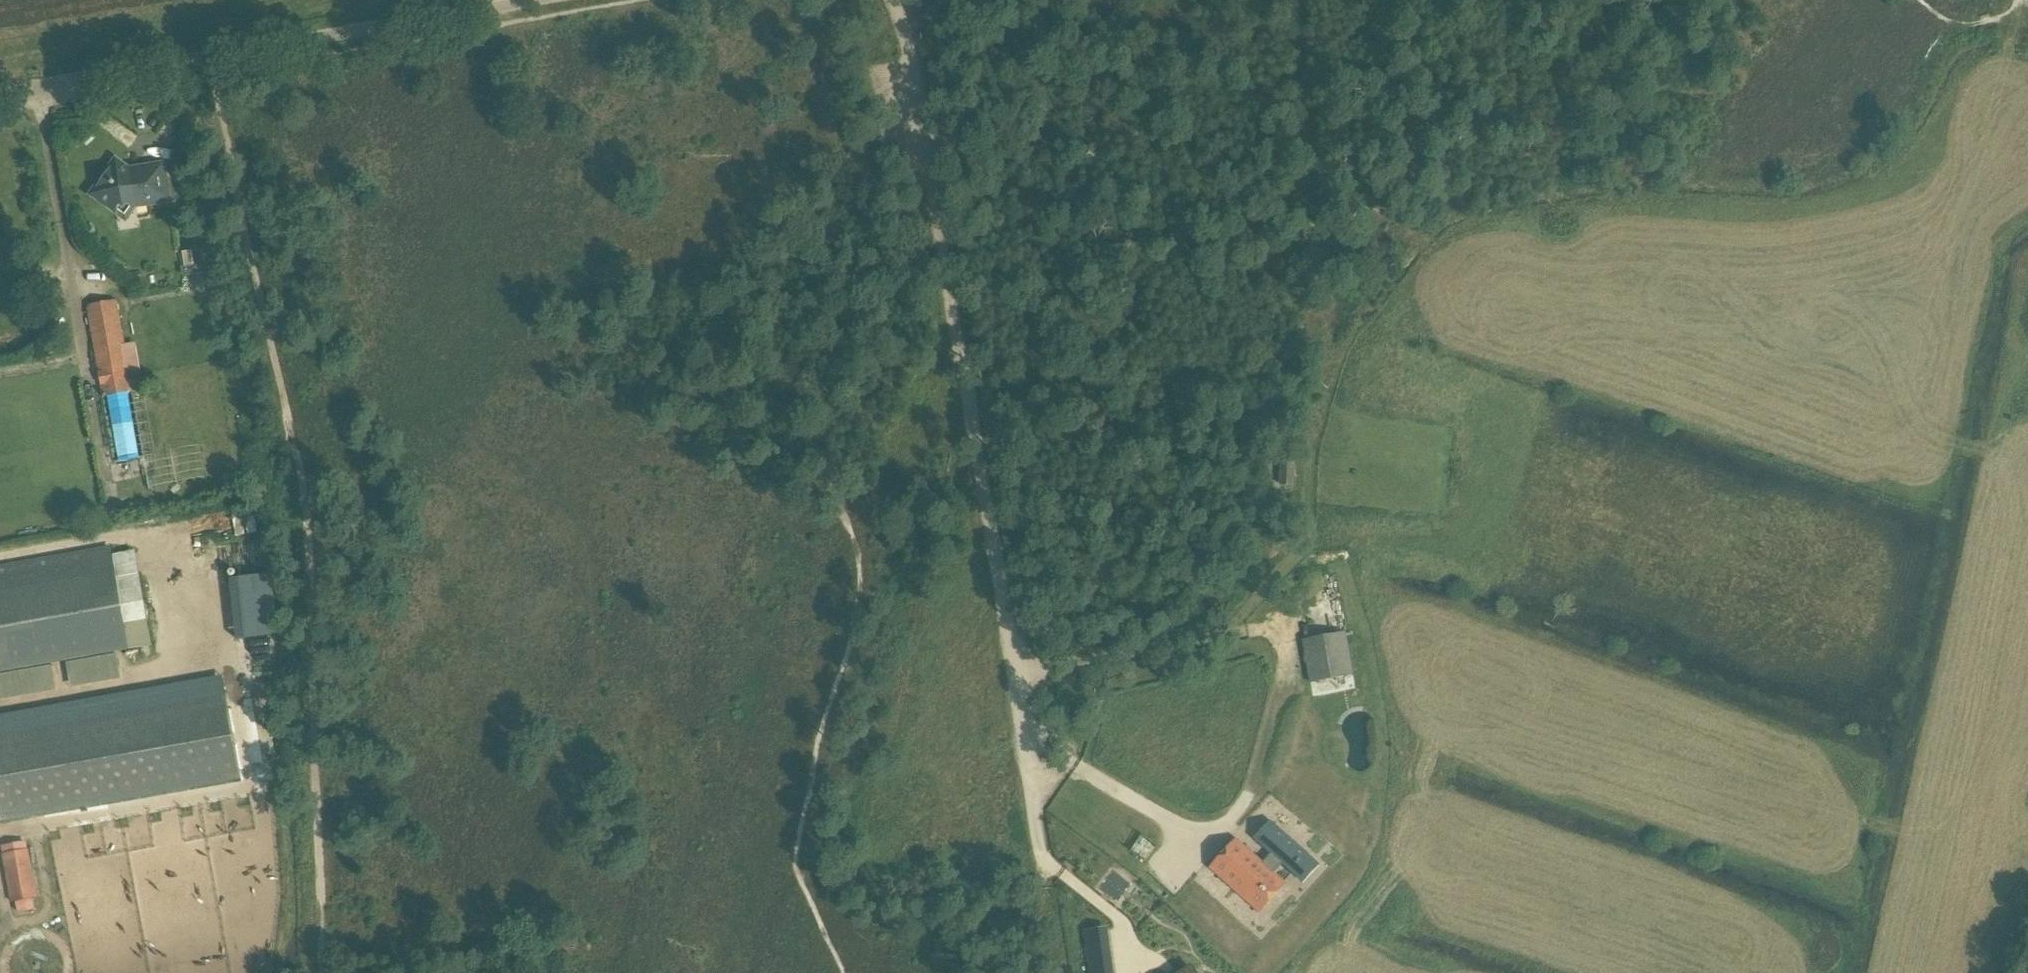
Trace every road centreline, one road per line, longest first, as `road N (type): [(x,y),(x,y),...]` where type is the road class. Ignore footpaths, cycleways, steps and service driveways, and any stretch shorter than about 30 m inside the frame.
road 1 (track): [(325,972),(301,481),(212,57)]
road 2 (track): [(931,188),(1041,855),(1063,873)]
road 3 (unclassified): [(0,94),(540,0)]
road 4 (track): [(1013,666),(1126,654),(1234,624),(1306,527),(1308,396)]
road 5 (track): [(903,25),(931,188)]

